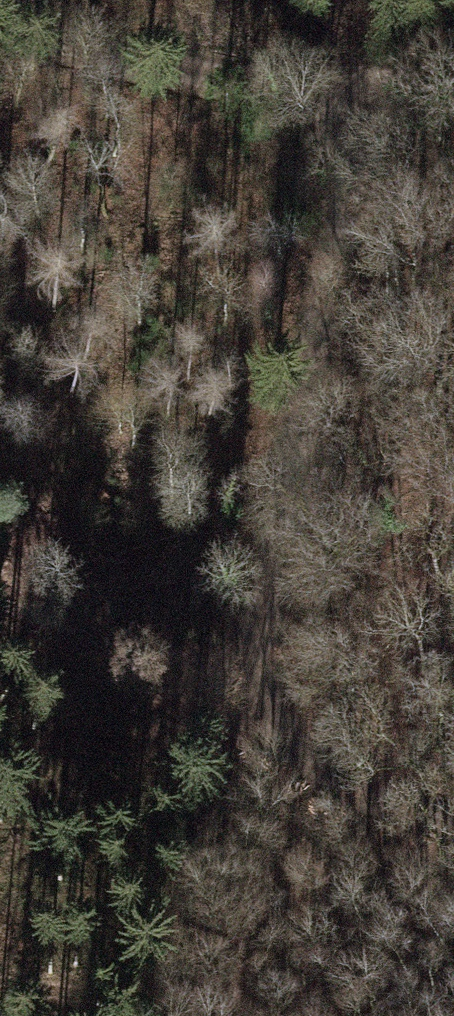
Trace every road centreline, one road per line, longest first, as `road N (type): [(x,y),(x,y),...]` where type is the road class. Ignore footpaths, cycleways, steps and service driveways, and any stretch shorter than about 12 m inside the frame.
road 1 (track): [(230,708),(365,75)]
road 2 (track): [(453,814),(0,607)]
road 3 (track): [(0,25),(173,70),(453,75)]

